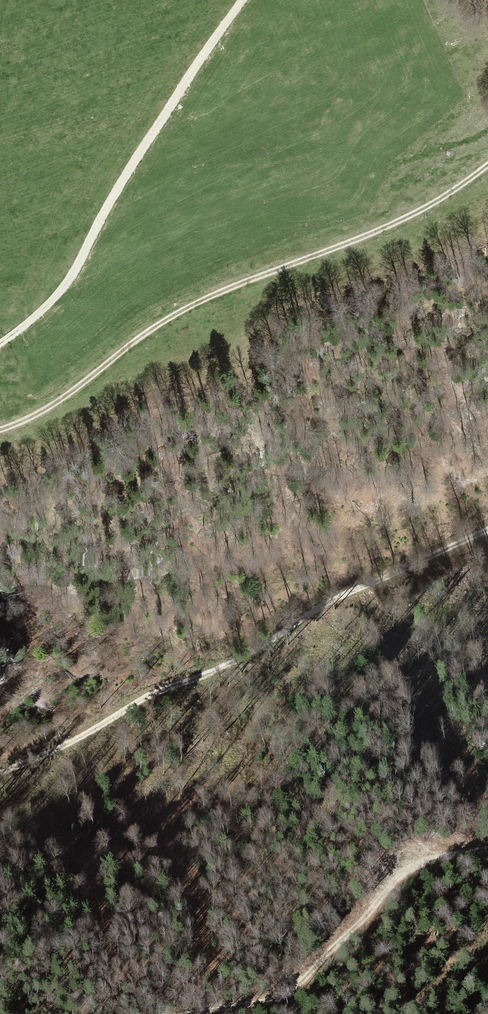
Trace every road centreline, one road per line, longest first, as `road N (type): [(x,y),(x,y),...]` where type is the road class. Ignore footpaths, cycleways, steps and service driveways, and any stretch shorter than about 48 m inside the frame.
road 1 (track): [(0,430),(44,410),(202,300),(416,215),(487,166)]
road 2 (track): [(0,774),(69,746),(163,688),(256,655),(351,589),(487,528)]
road 3 (track): [(242,0),(167,106),(69,280),(0,343)]
road 4 (track): [(216,1013),(284,992),(405,870),(487,851)]

